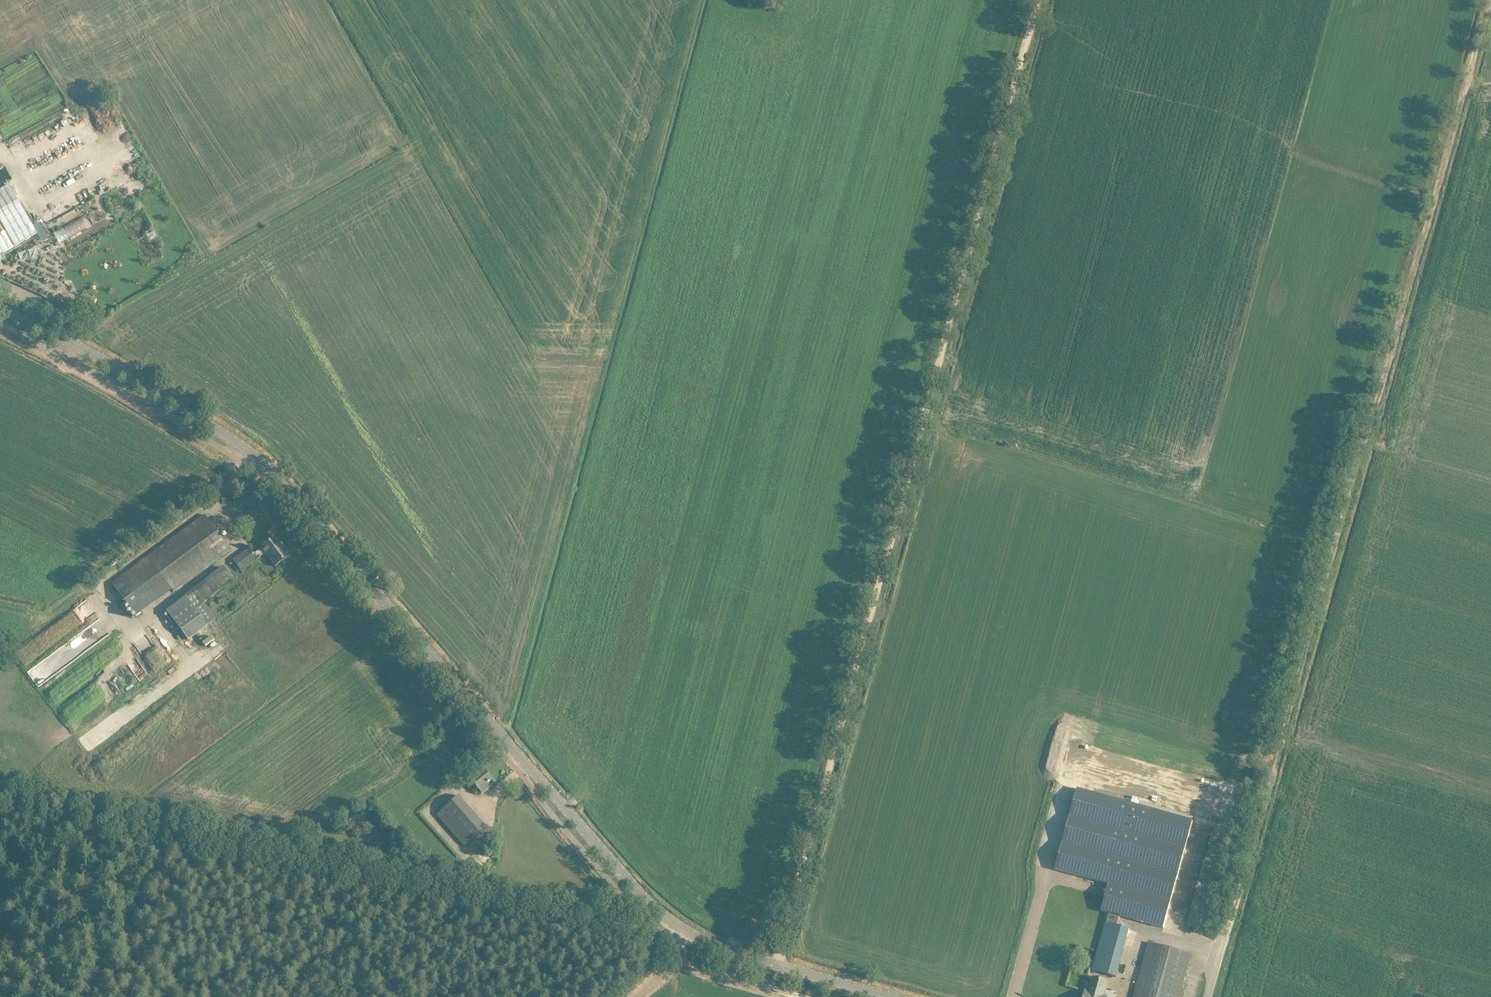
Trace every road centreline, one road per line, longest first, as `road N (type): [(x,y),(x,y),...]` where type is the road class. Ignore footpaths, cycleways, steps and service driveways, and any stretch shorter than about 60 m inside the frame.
road 1 (tertiary): [(889,996),(715,947),(663,916),(264,466),(141,382),(0,308)]
road 2 (track): [(1490,0),(1208,996)]
road 3 (track): [(778,966),(1038,0)]

